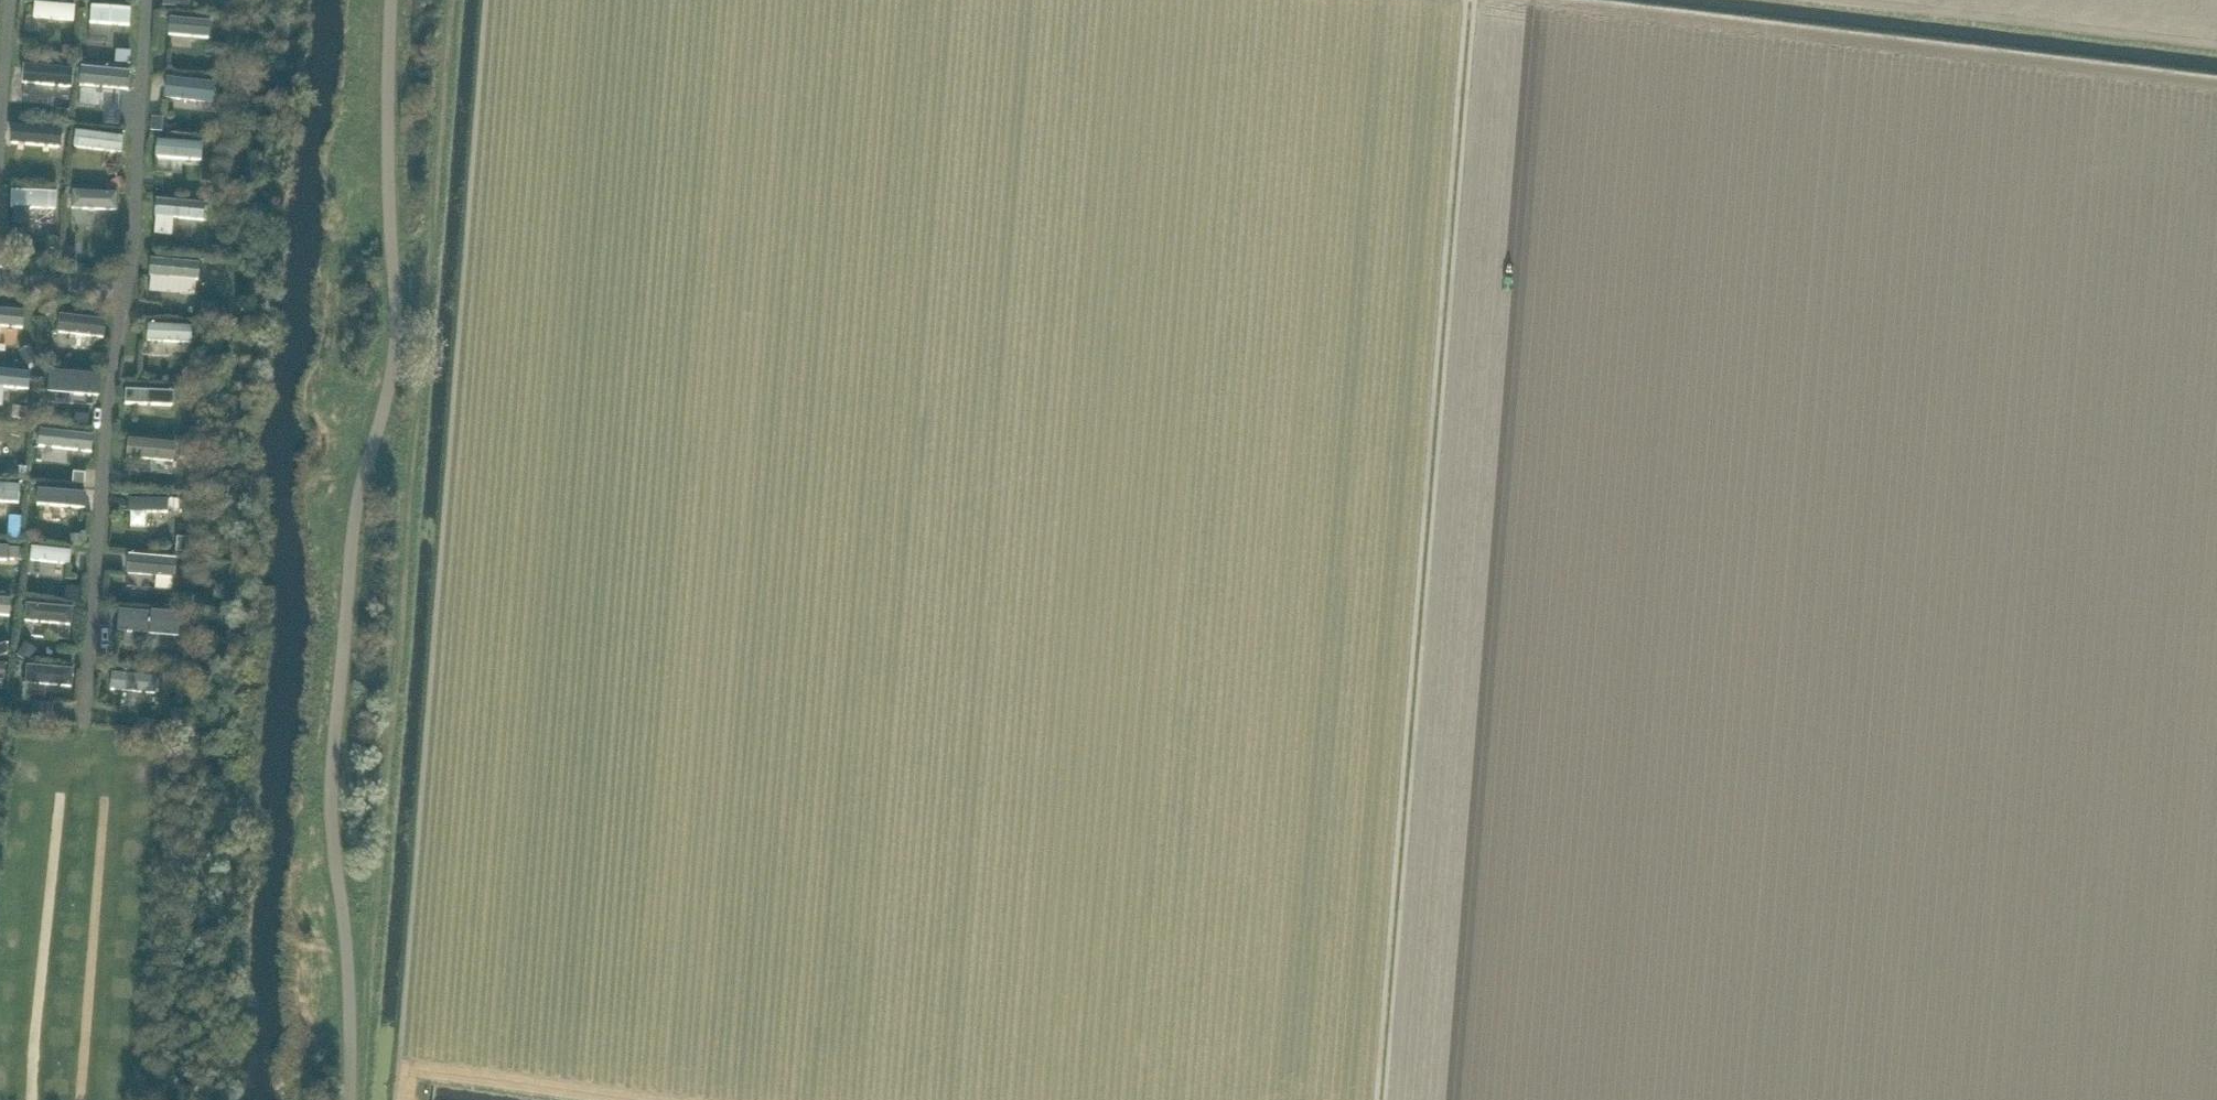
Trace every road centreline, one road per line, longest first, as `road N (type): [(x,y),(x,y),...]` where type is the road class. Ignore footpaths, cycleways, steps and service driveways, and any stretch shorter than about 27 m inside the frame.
road 1 (track): [(1473,0),(1381,1099)]

